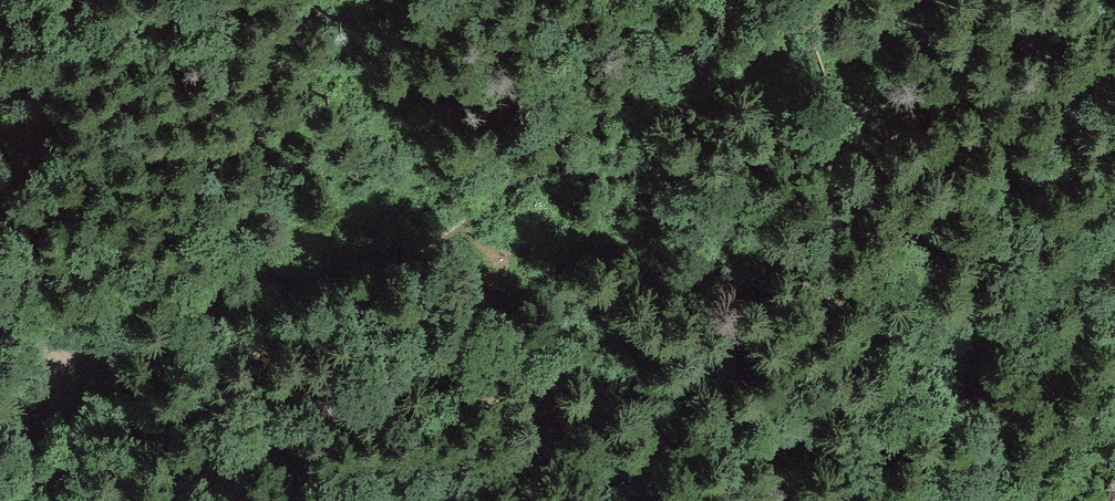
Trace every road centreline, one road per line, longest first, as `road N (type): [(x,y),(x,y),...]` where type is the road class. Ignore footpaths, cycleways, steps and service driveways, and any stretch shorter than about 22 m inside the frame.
road 1 (track): [(1114,212),(1038,259),(1009,296),(811,412),(687,436),(330,456),(253,433),(141,361),(78,349)]
road 2 (track): [(827,500),(873,455),(924,371),(1000,324),(1009,296)]
road 3 (track): [(78,349),(36,401),(11,474),(0,480)]

